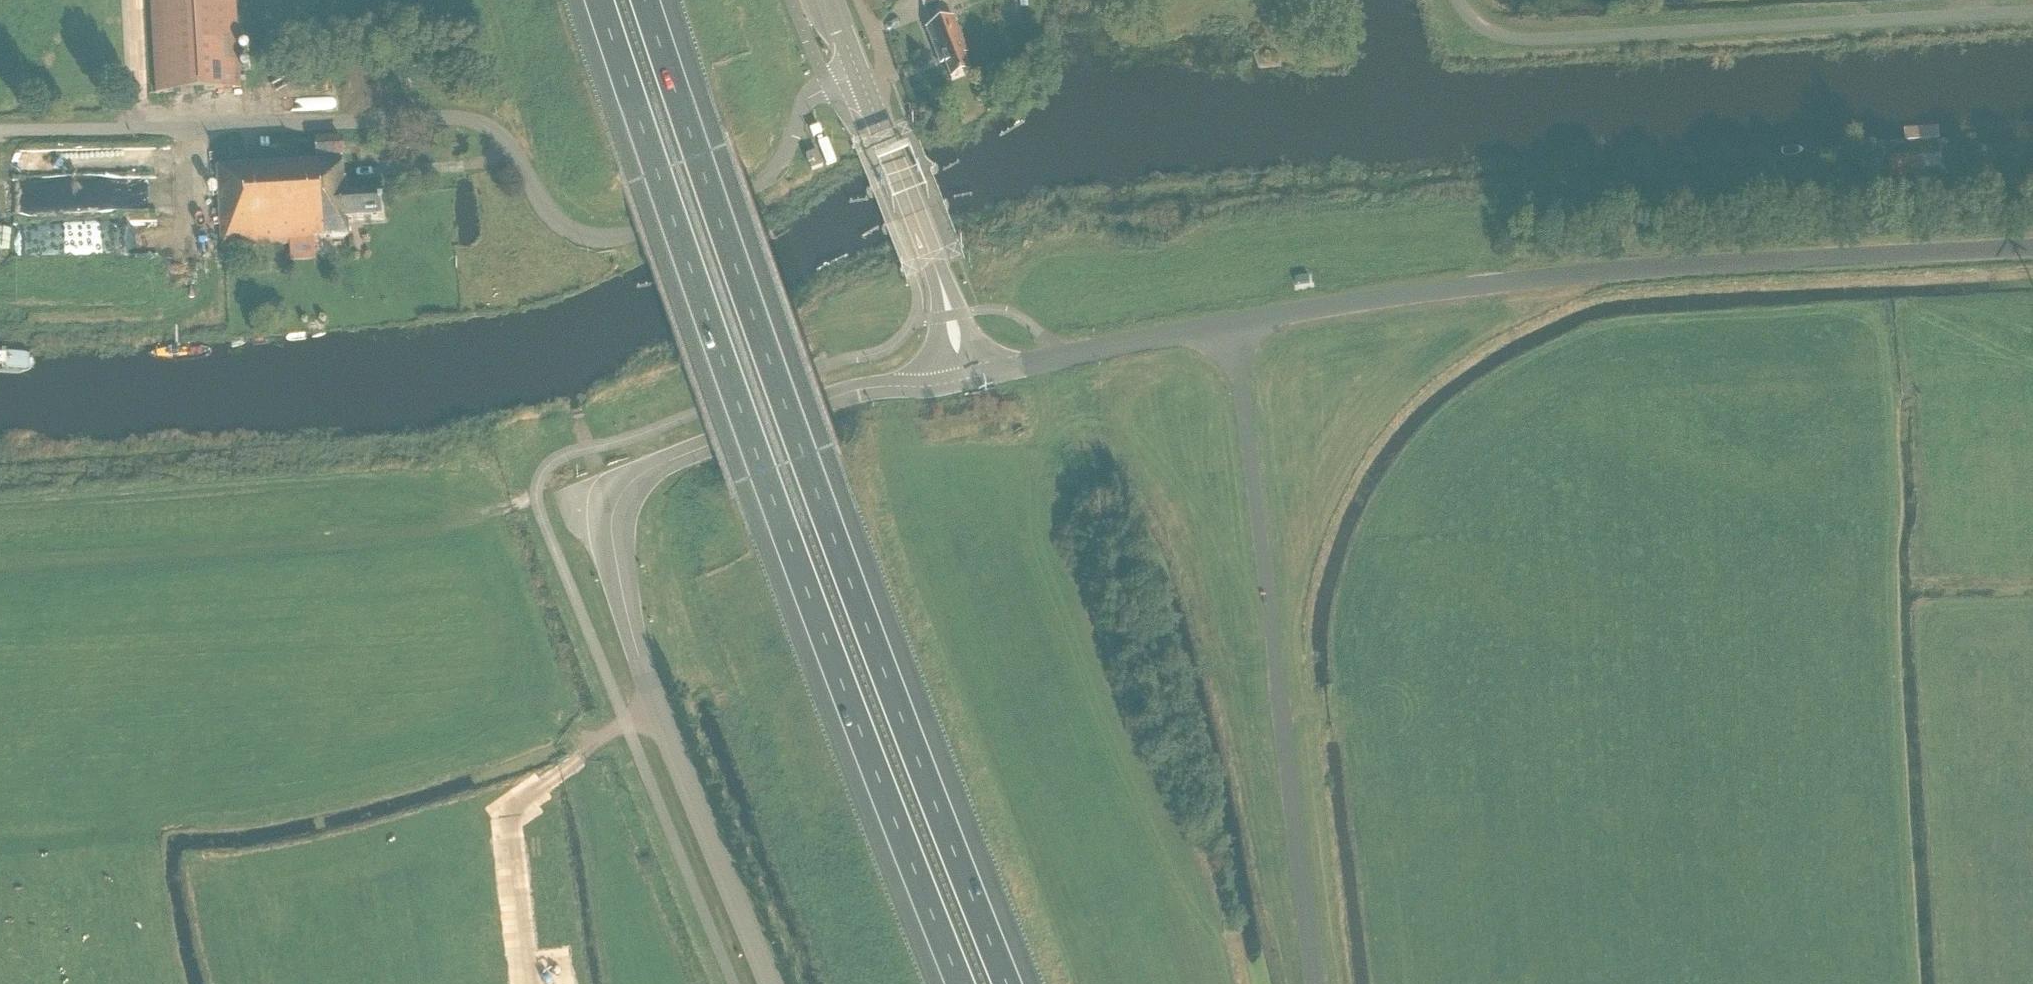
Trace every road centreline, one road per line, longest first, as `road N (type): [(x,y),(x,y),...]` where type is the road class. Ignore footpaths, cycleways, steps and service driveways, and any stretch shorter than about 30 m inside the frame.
road 1 (motorway): [(1018,983),(804,456),(650,0)]
road 2 (motorway): [(599,0),(874,779),(955,983)]
road 3 (unclassified): [(0,126),(475,120),(510,143),(543,211),(562,228),(613,238),(758,185),(779,163),(805,103),(857,73)]
road 4 (tertiary): [(772,983),(634,641),(613,513),(637,478),(661,464),(827,399),(962,379)]
road 5 (unclassified): [(1232,325),(1548,278),(2032,250)]
road 6 (unclassified): [(1316,983),(1232,325)]
road 7 (unclassified): [(1458,0),(1487,31),(1531,39),(2032,13)]
road 8 (tertiary): [(962,379),(941,283),(857,73)]
road 9 (unclassified): [(962,379),(1232,325)]

